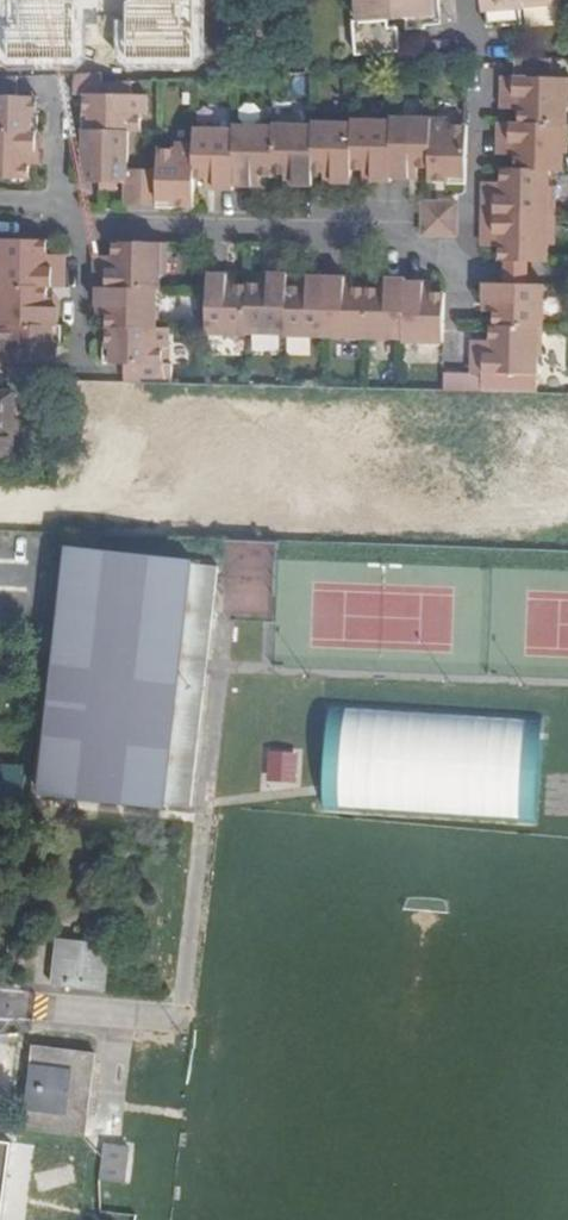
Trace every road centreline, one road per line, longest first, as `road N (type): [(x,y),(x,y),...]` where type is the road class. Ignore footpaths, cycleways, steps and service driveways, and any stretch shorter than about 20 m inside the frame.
road 1 (residential): [(181,1020),(0,1006)]

